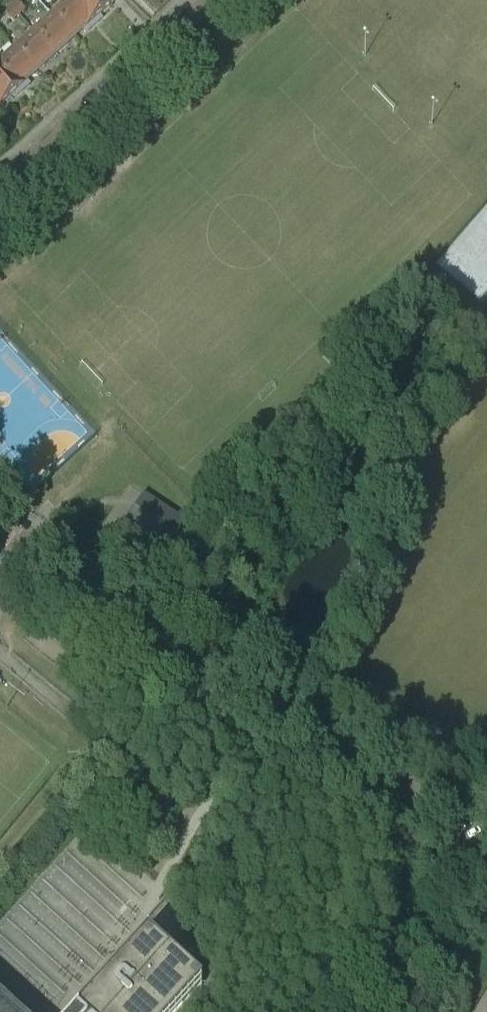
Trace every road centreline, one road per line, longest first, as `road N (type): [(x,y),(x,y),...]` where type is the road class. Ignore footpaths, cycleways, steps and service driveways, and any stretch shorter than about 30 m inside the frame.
road 1 (residential): [(486,861),(0,533)]
road 2 (residential): [(203,0),(0,184)]

